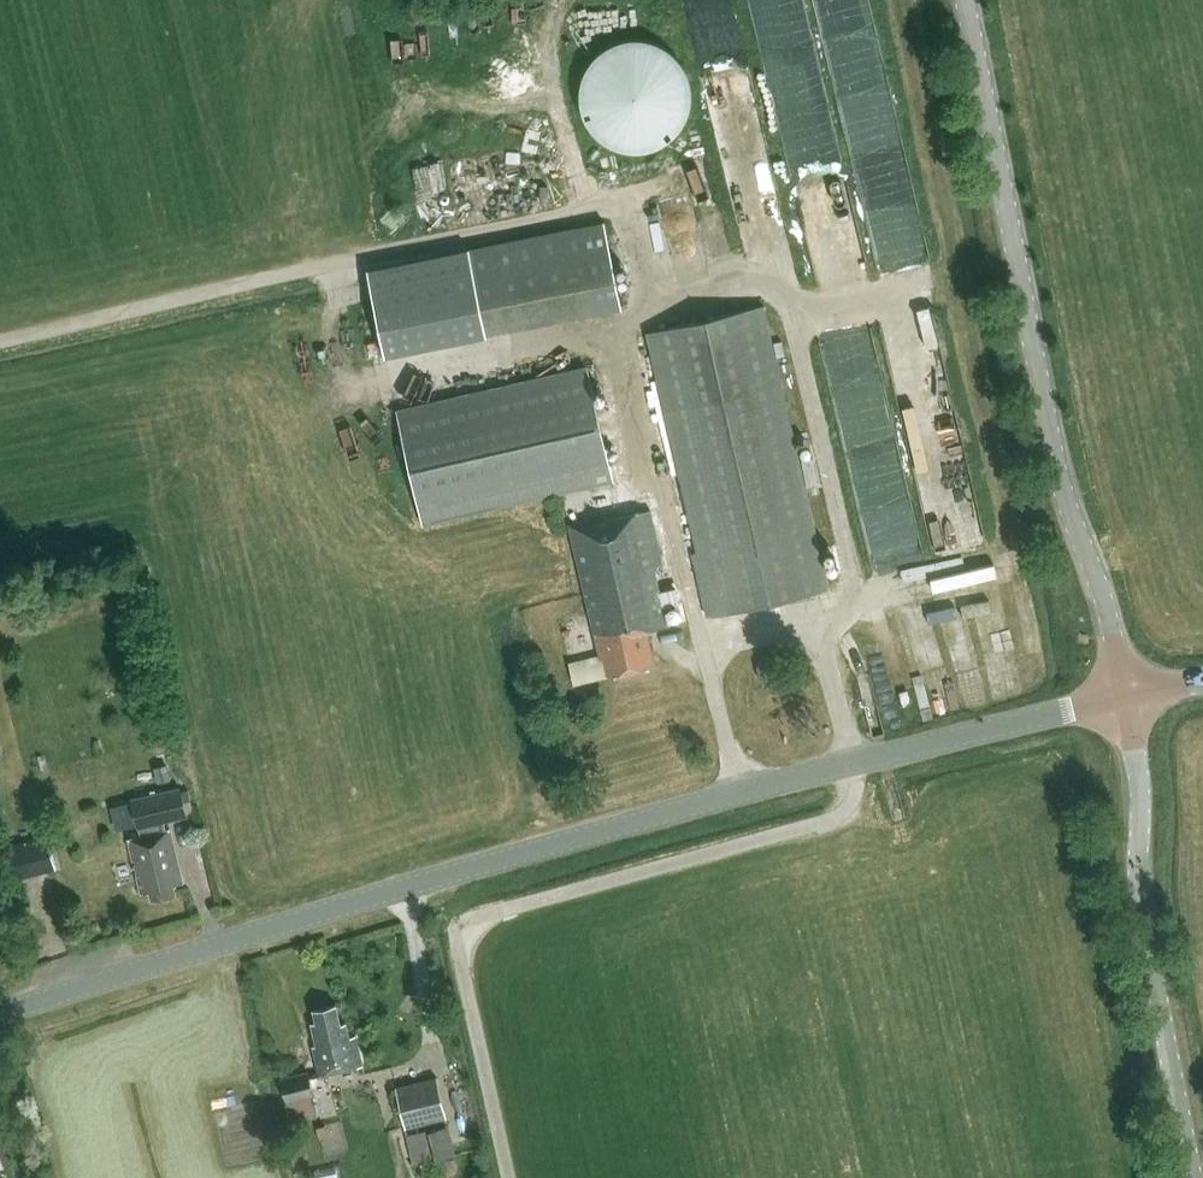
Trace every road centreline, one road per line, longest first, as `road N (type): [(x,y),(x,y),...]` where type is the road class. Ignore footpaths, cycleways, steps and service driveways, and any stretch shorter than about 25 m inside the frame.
road 1 (tertiary): [(0,1013),(462,868),(984,726),(1127,695)]
road 2 (tertiary): [(1127,695),(1054,439),(966,0)]
road 3 (unclassified): [(1199,1177),(1139,910),(1141,803),(1127,695)]

